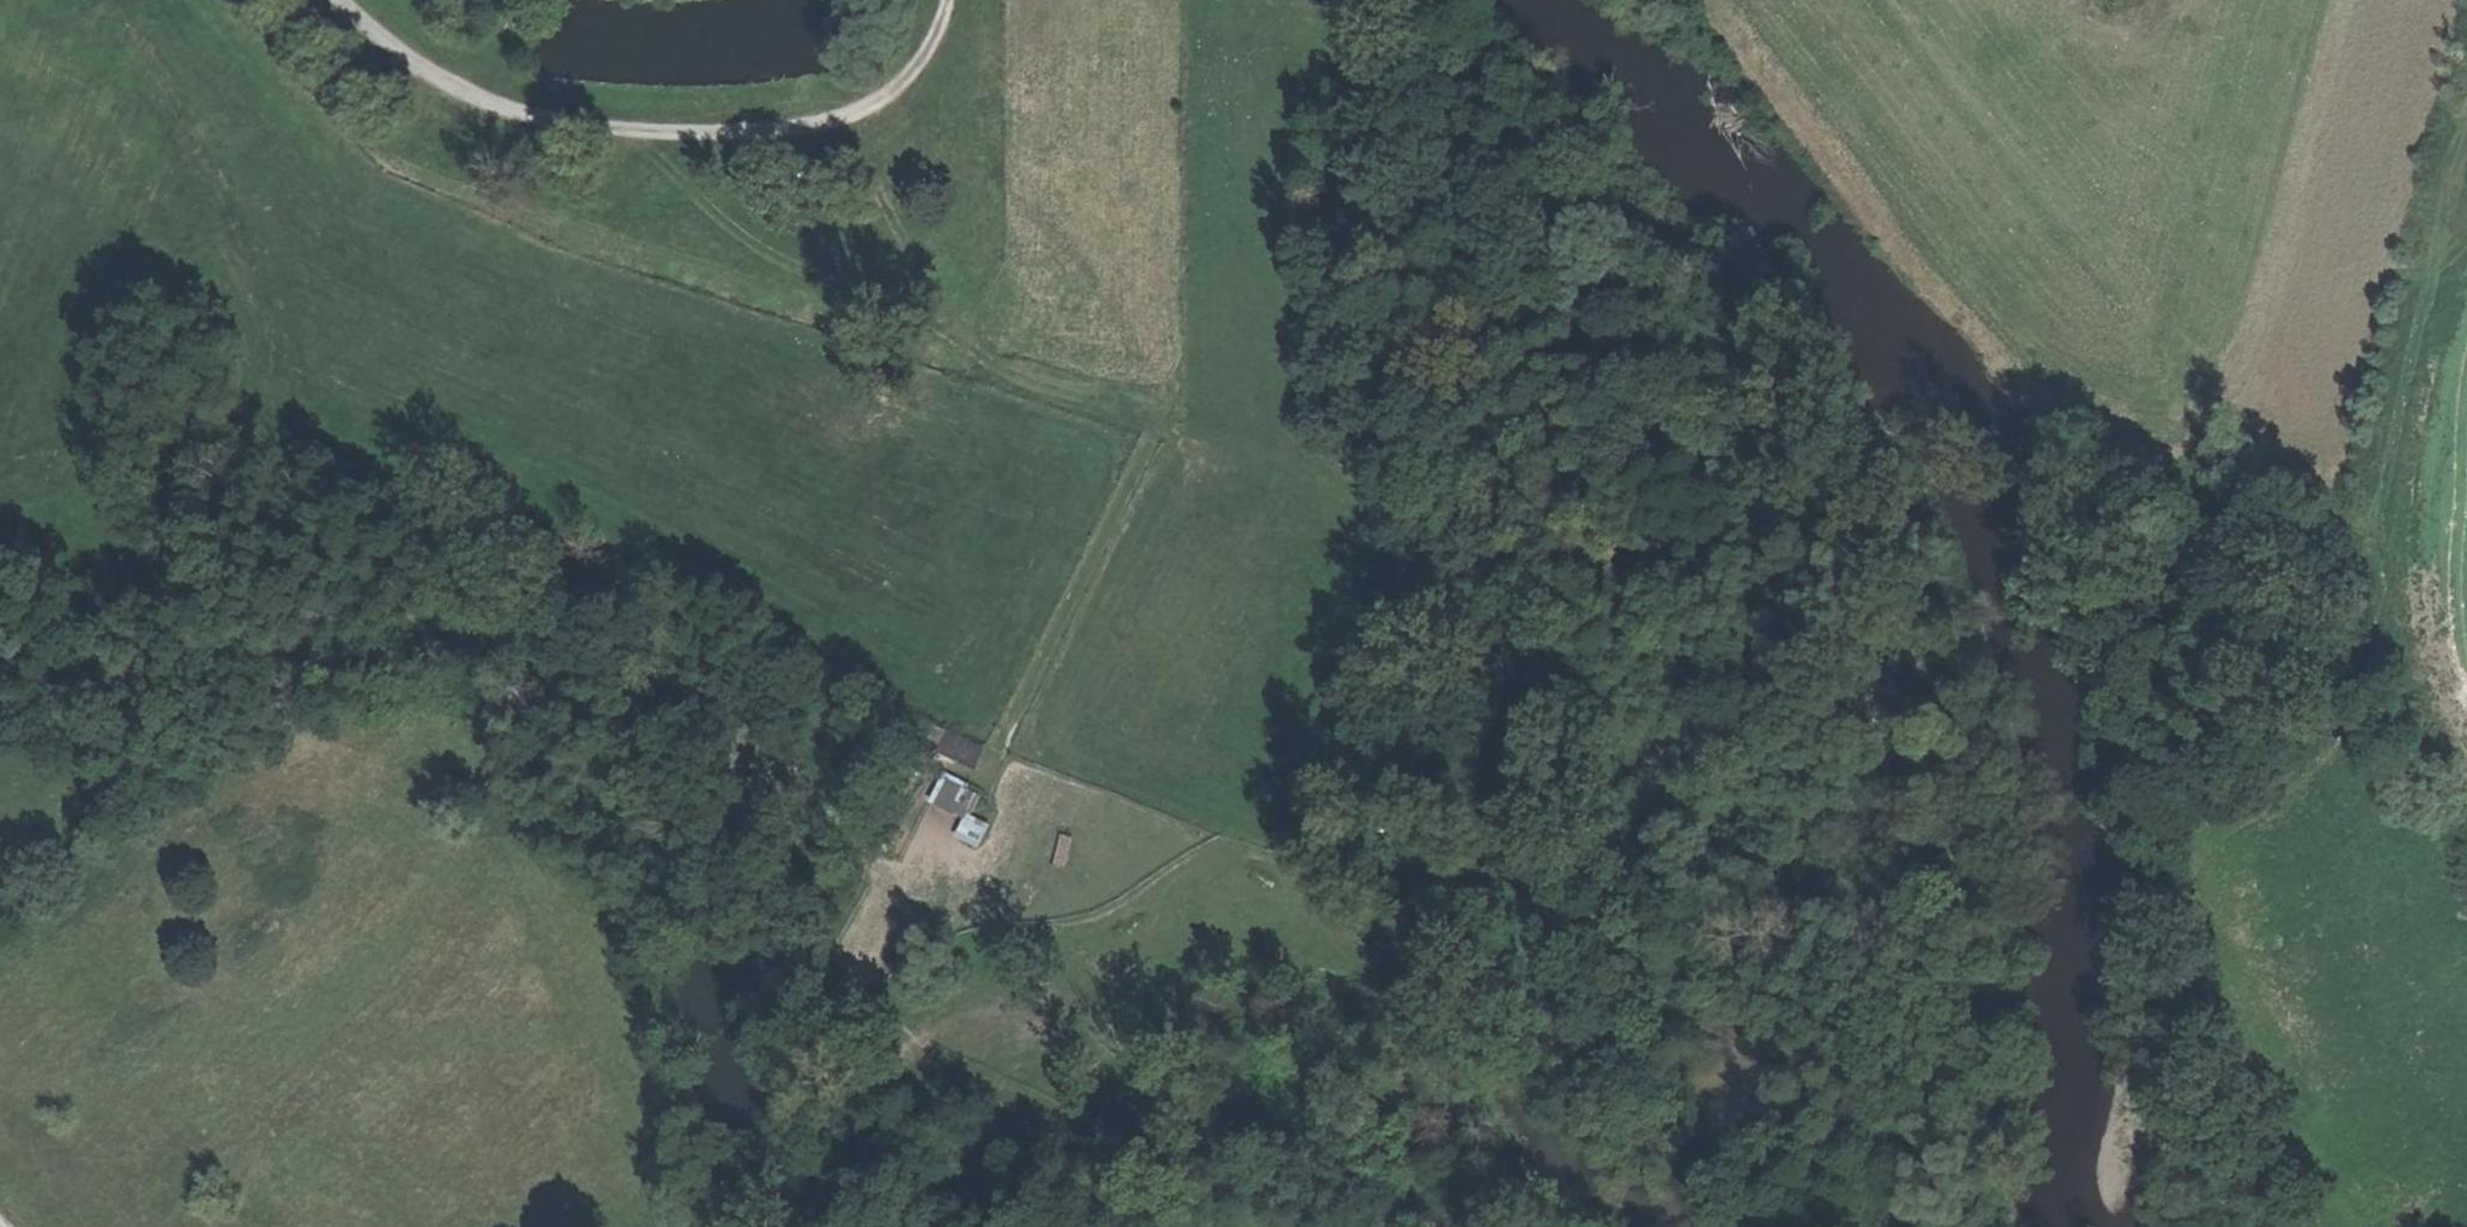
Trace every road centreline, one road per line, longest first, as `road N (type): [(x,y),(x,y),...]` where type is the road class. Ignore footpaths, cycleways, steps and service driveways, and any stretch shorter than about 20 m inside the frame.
road 1 (track): [(335,0),(479,121),(698,152),(894,101),(937,0)]

